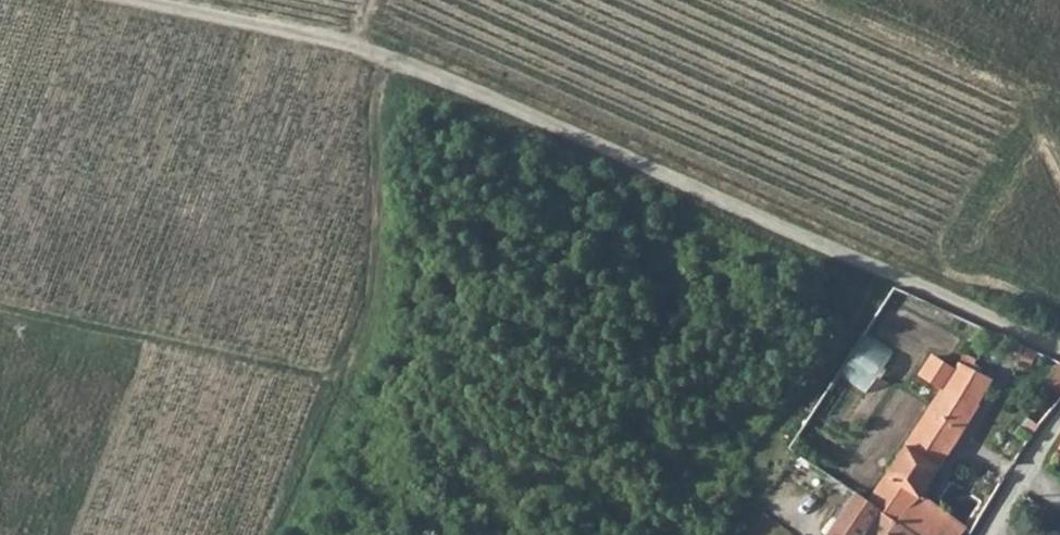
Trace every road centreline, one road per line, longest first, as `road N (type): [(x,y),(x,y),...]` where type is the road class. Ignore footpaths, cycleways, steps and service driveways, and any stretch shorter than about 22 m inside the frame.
road 1 (track): [(1059,354),(874,265),(335,46),(78,0)]
road 2 (track): [(383,64),(370,92),(359,314),(344,368),(316,379),(0,310)]
road 3 (residential): [(982,534),(1059,426)]

